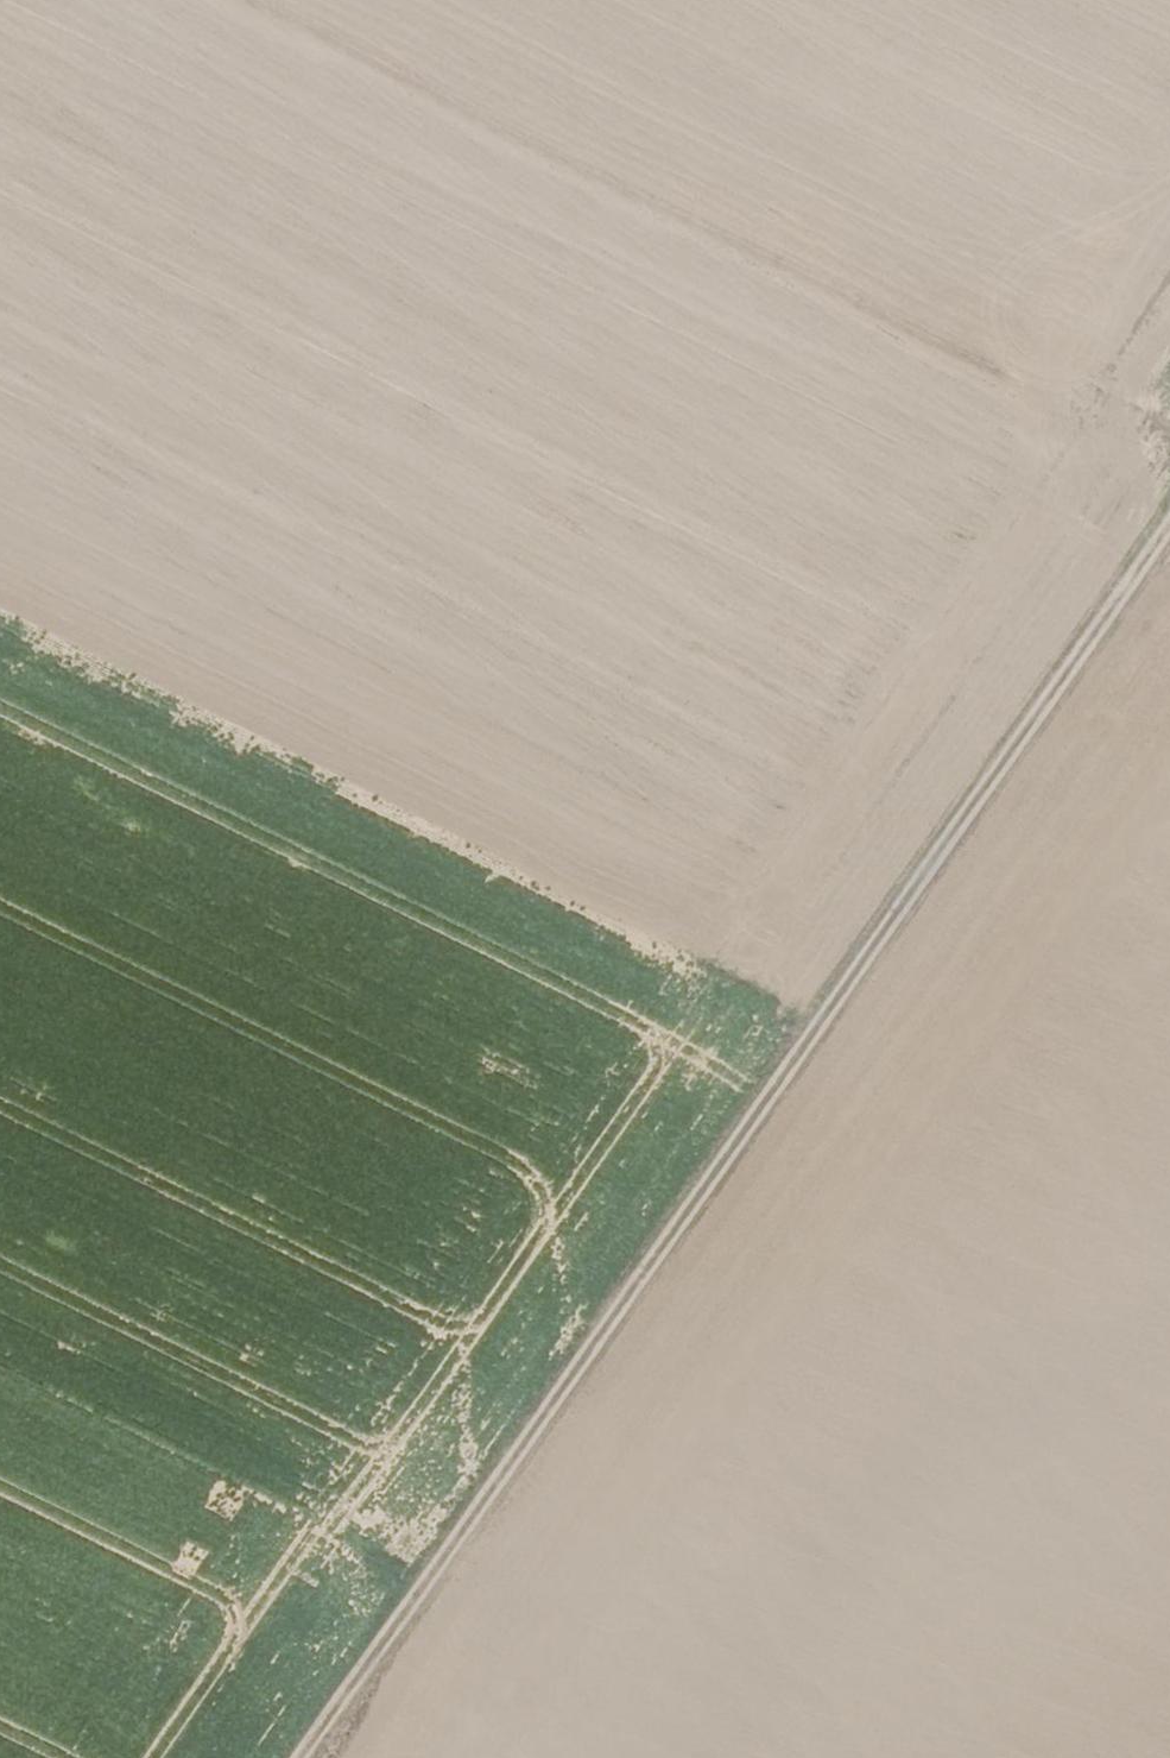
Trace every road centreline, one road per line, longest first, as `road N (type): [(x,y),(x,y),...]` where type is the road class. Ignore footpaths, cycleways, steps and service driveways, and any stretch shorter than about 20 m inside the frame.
road 1 (track): [(303,1757),(1169,527)]

